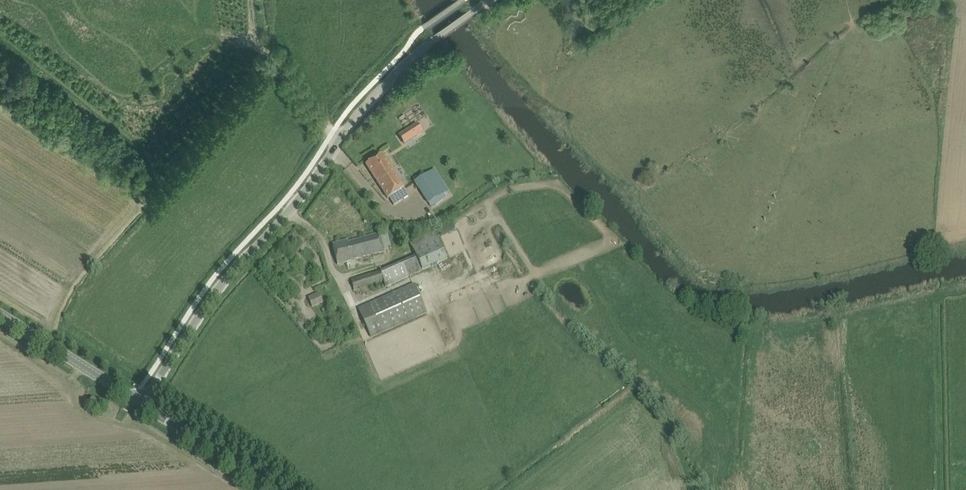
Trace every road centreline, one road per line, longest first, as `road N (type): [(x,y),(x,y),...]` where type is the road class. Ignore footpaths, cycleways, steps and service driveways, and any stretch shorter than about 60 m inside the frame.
road 1 (unclassified): [(142,405),(229,274),(302,195),(358,114),(430,41),(488,0)]
road 2 (tertiary): [(142,405),(0,313)]
road 3 (tertiary): [(270,489),(142,405)]

